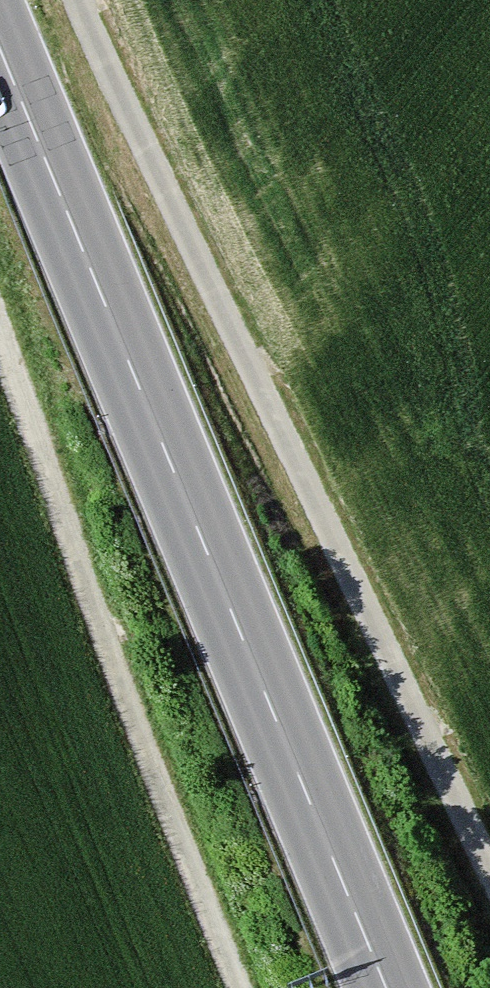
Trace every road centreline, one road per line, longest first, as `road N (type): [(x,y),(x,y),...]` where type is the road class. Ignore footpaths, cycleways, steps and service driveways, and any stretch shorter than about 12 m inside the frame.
road 1 (secondary): [(392,987),(0,58)]
road 2 (track): [(69,0),(489,886)]
road 3 (track): [(235,987),(0,343)]

